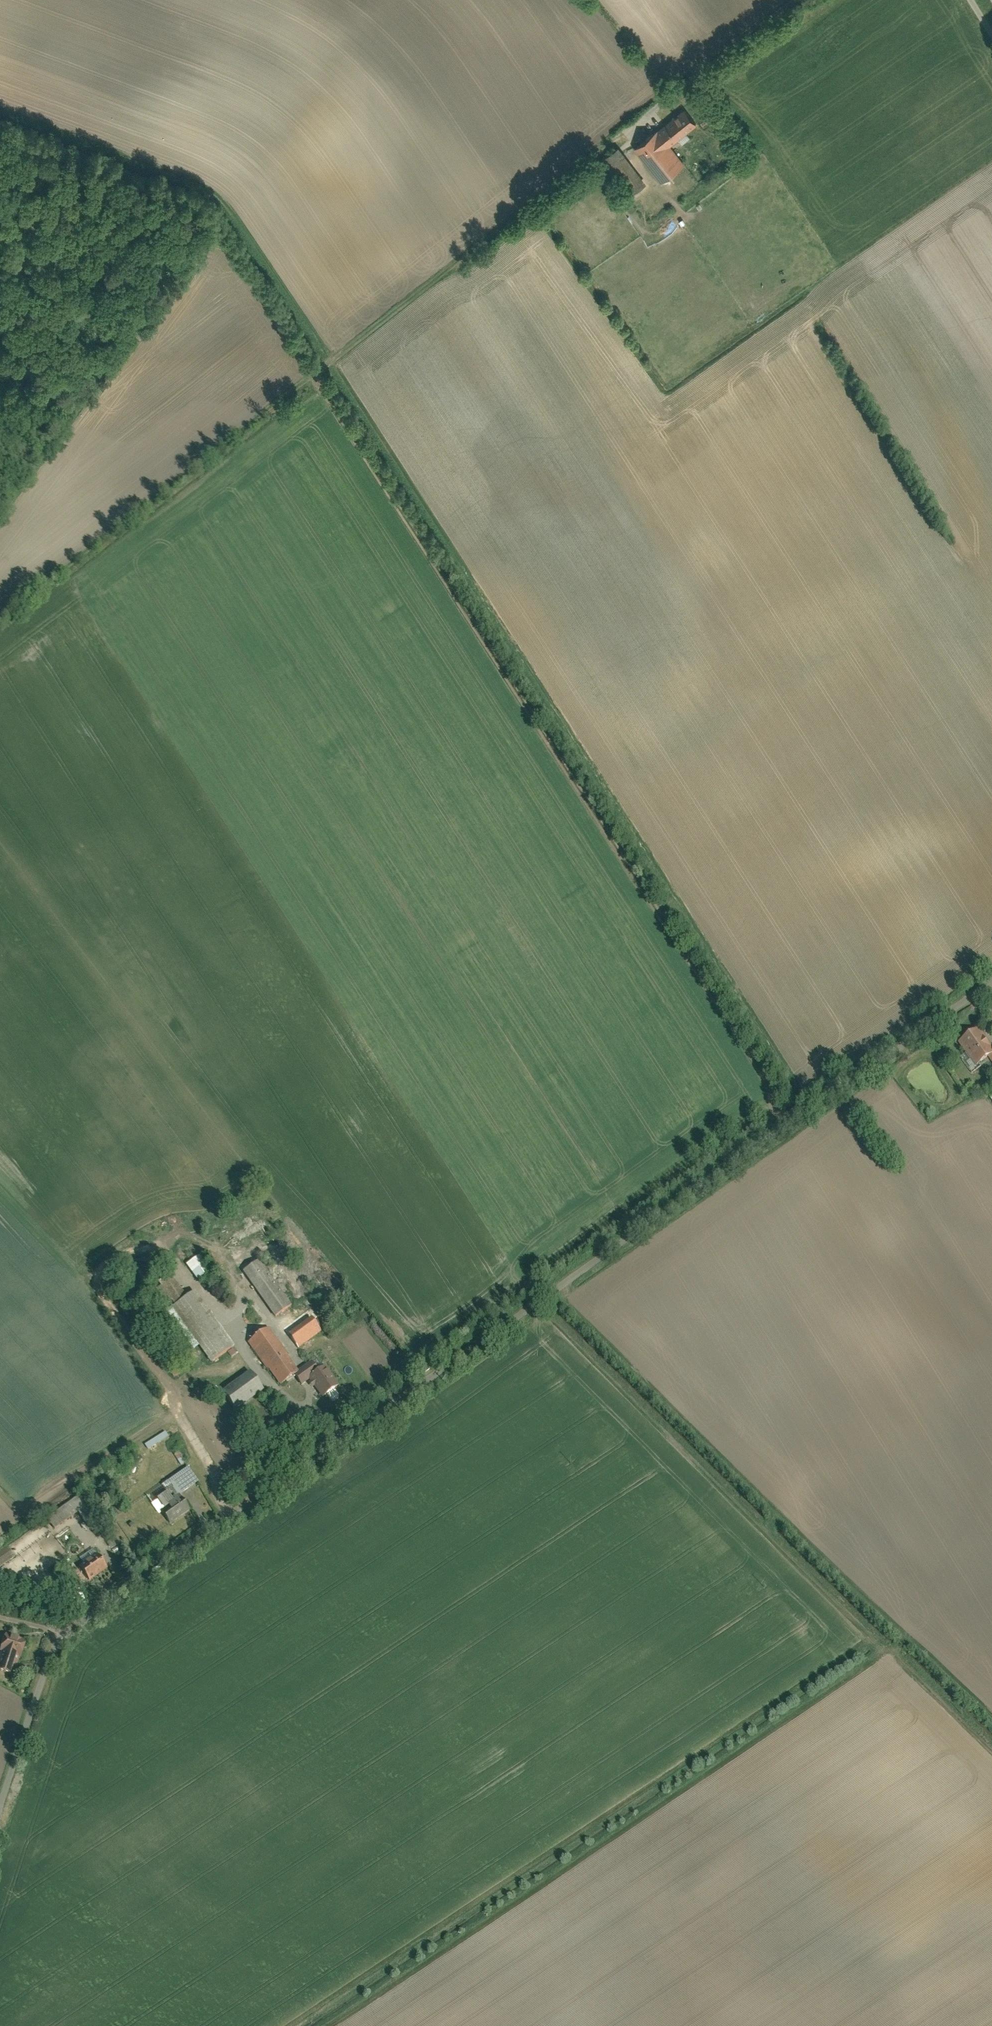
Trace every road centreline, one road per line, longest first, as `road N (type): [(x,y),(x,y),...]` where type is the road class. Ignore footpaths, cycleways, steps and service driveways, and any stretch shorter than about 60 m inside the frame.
road 1 (residential): [(991,982),(70,1633),(0,1805)]
road 2 (residential): [(795,0),(633,121)]

